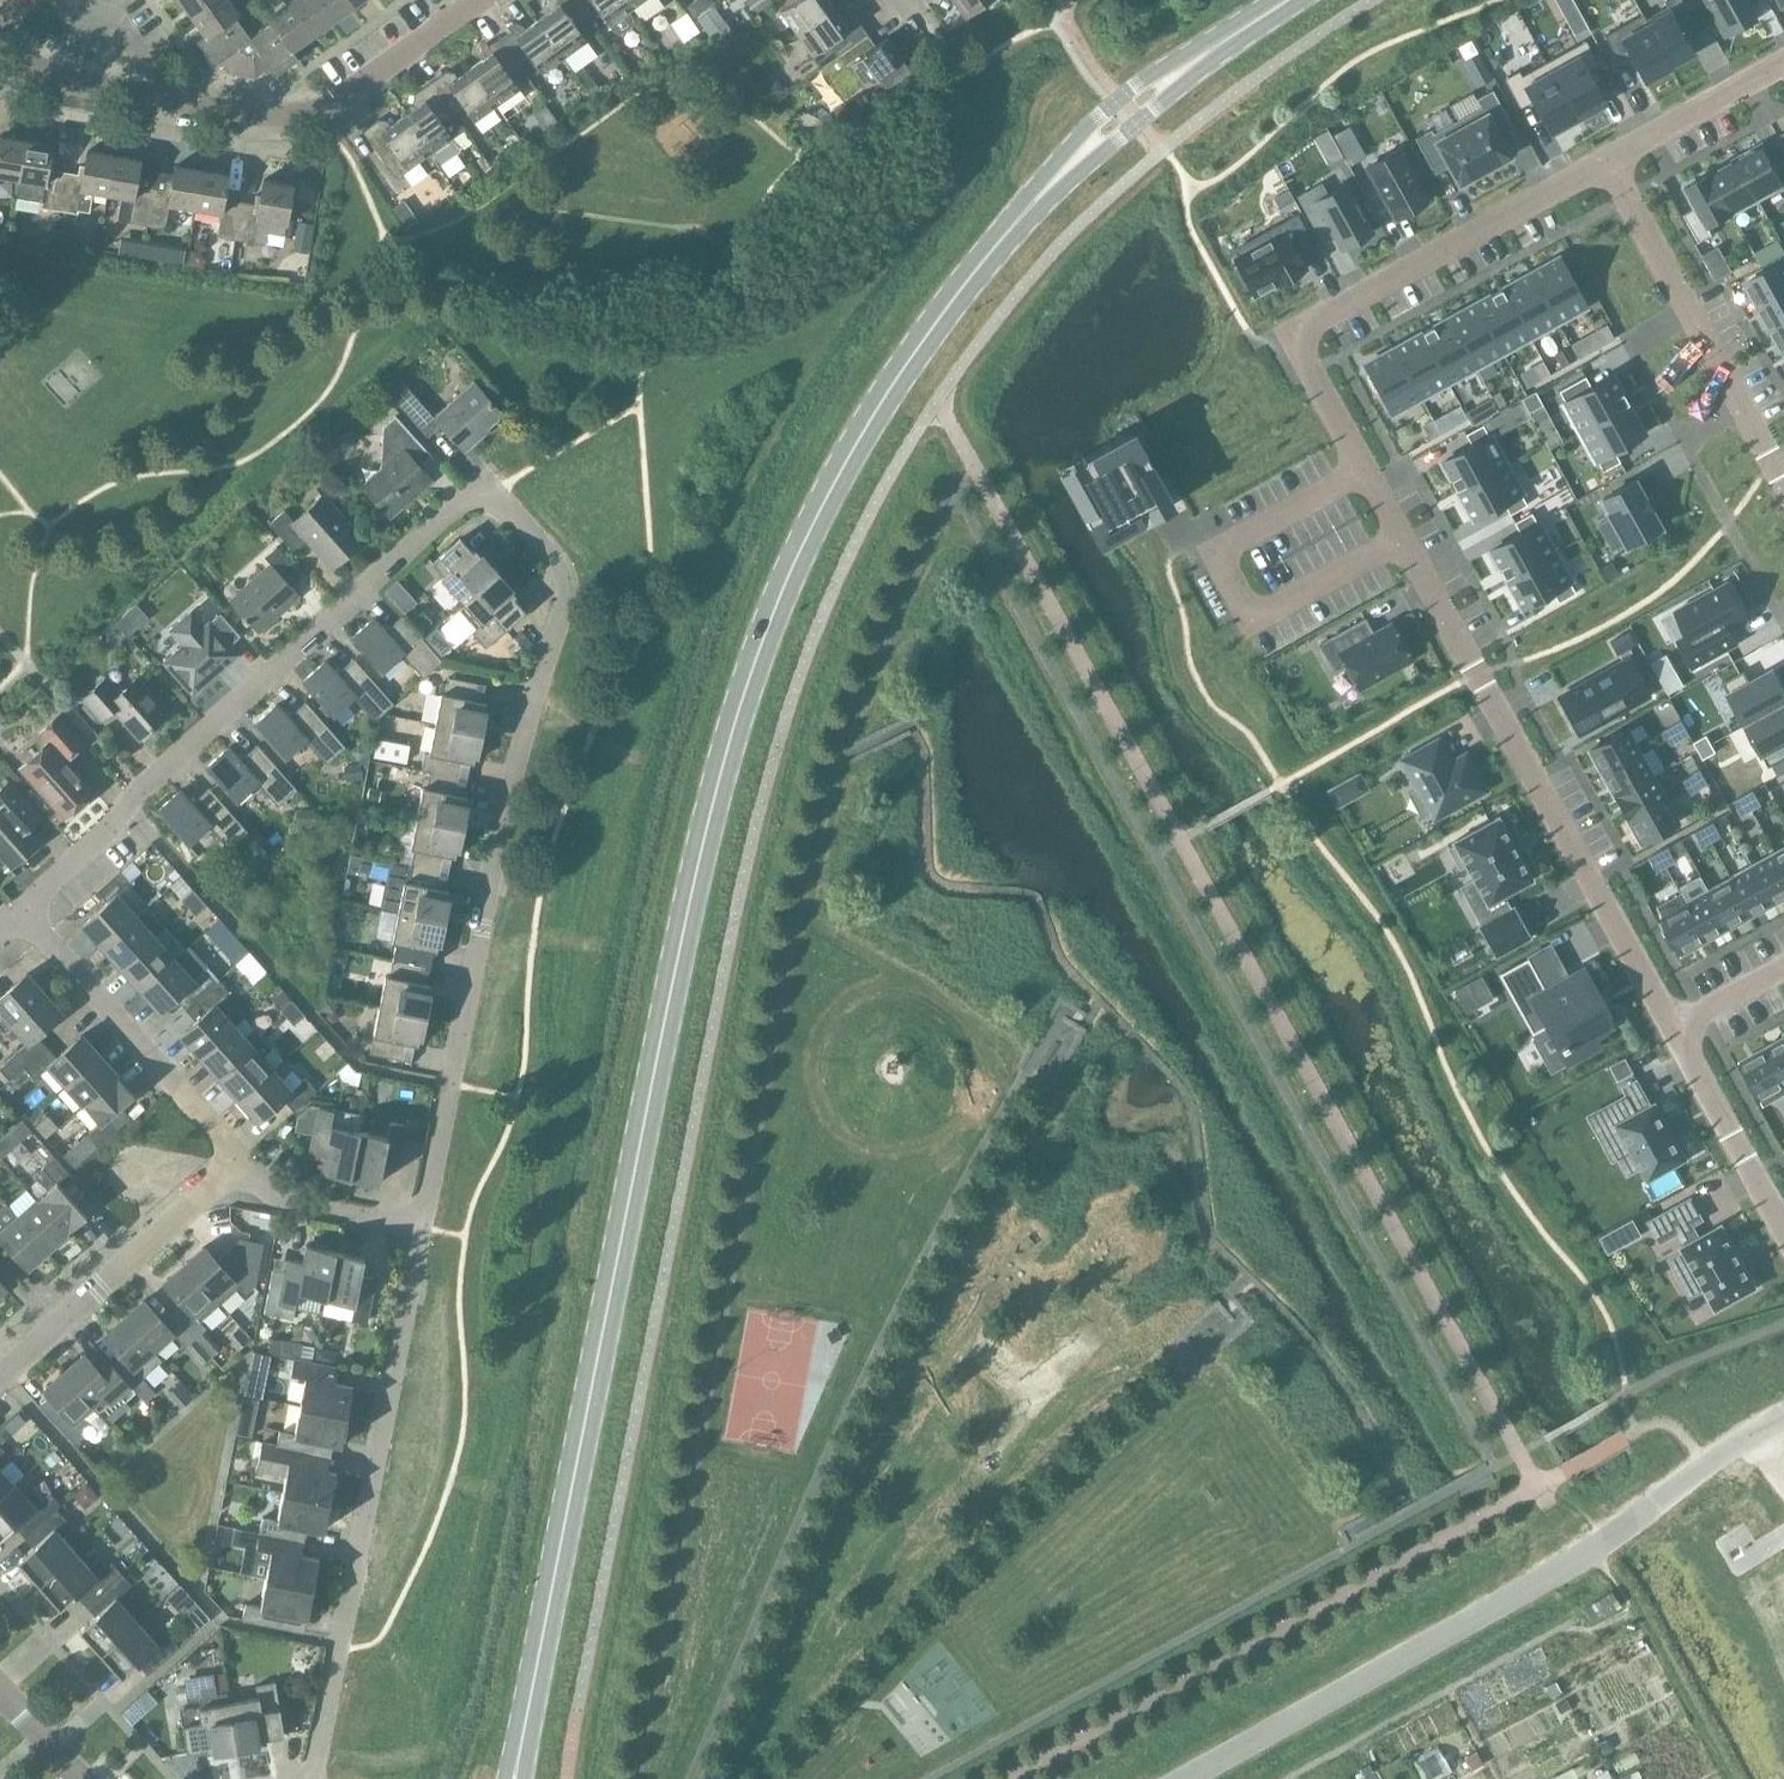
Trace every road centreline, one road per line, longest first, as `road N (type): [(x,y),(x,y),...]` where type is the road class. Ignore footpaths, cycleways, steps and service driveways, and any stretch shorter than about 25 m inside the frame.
road 1 (secondary): [(517,1776),(690,896),(760,645),(840,473),(892,384),(1078,157)]
road 2 (residential): [(419,1234),(559,597),(551,557),(507,510),(489,502),(453,509),(159,769),(111,830),(21,909)]
road 3 (residential): [(1675,1031),(1288,336),(1608,160)]
road 4 (tertiary): [(1183,1778),(1580,1560),(1752,1435)]
road 5 (residential): [(315,1778),(419,1234)]
road 6 (residential): [(0,30),(33,67),(64,81),(273,118),(321,116),(482,0)]
road 7 (residential): [(1783,477),(1608,160)]
road 8 (residential): [(239,1158),(21,909)]
road 9 (residential): [(0,1372),(239,1158)]
road 10 (residential): [(1783,1232),(1675,1031)]
road 11 (residential): [(419,1234),(299,1209),(239,1158)]
road 12 (residential): [(1608,160),(1783,64)]
road 13 (secondary): [(1191,67),(1120,98),(1096,121),(1078,157)]
road 14 (secondary): [(1078,157),(1114,141),(1191,67)]
road 15 (residential): [(1675,1031),(1783,971)]

